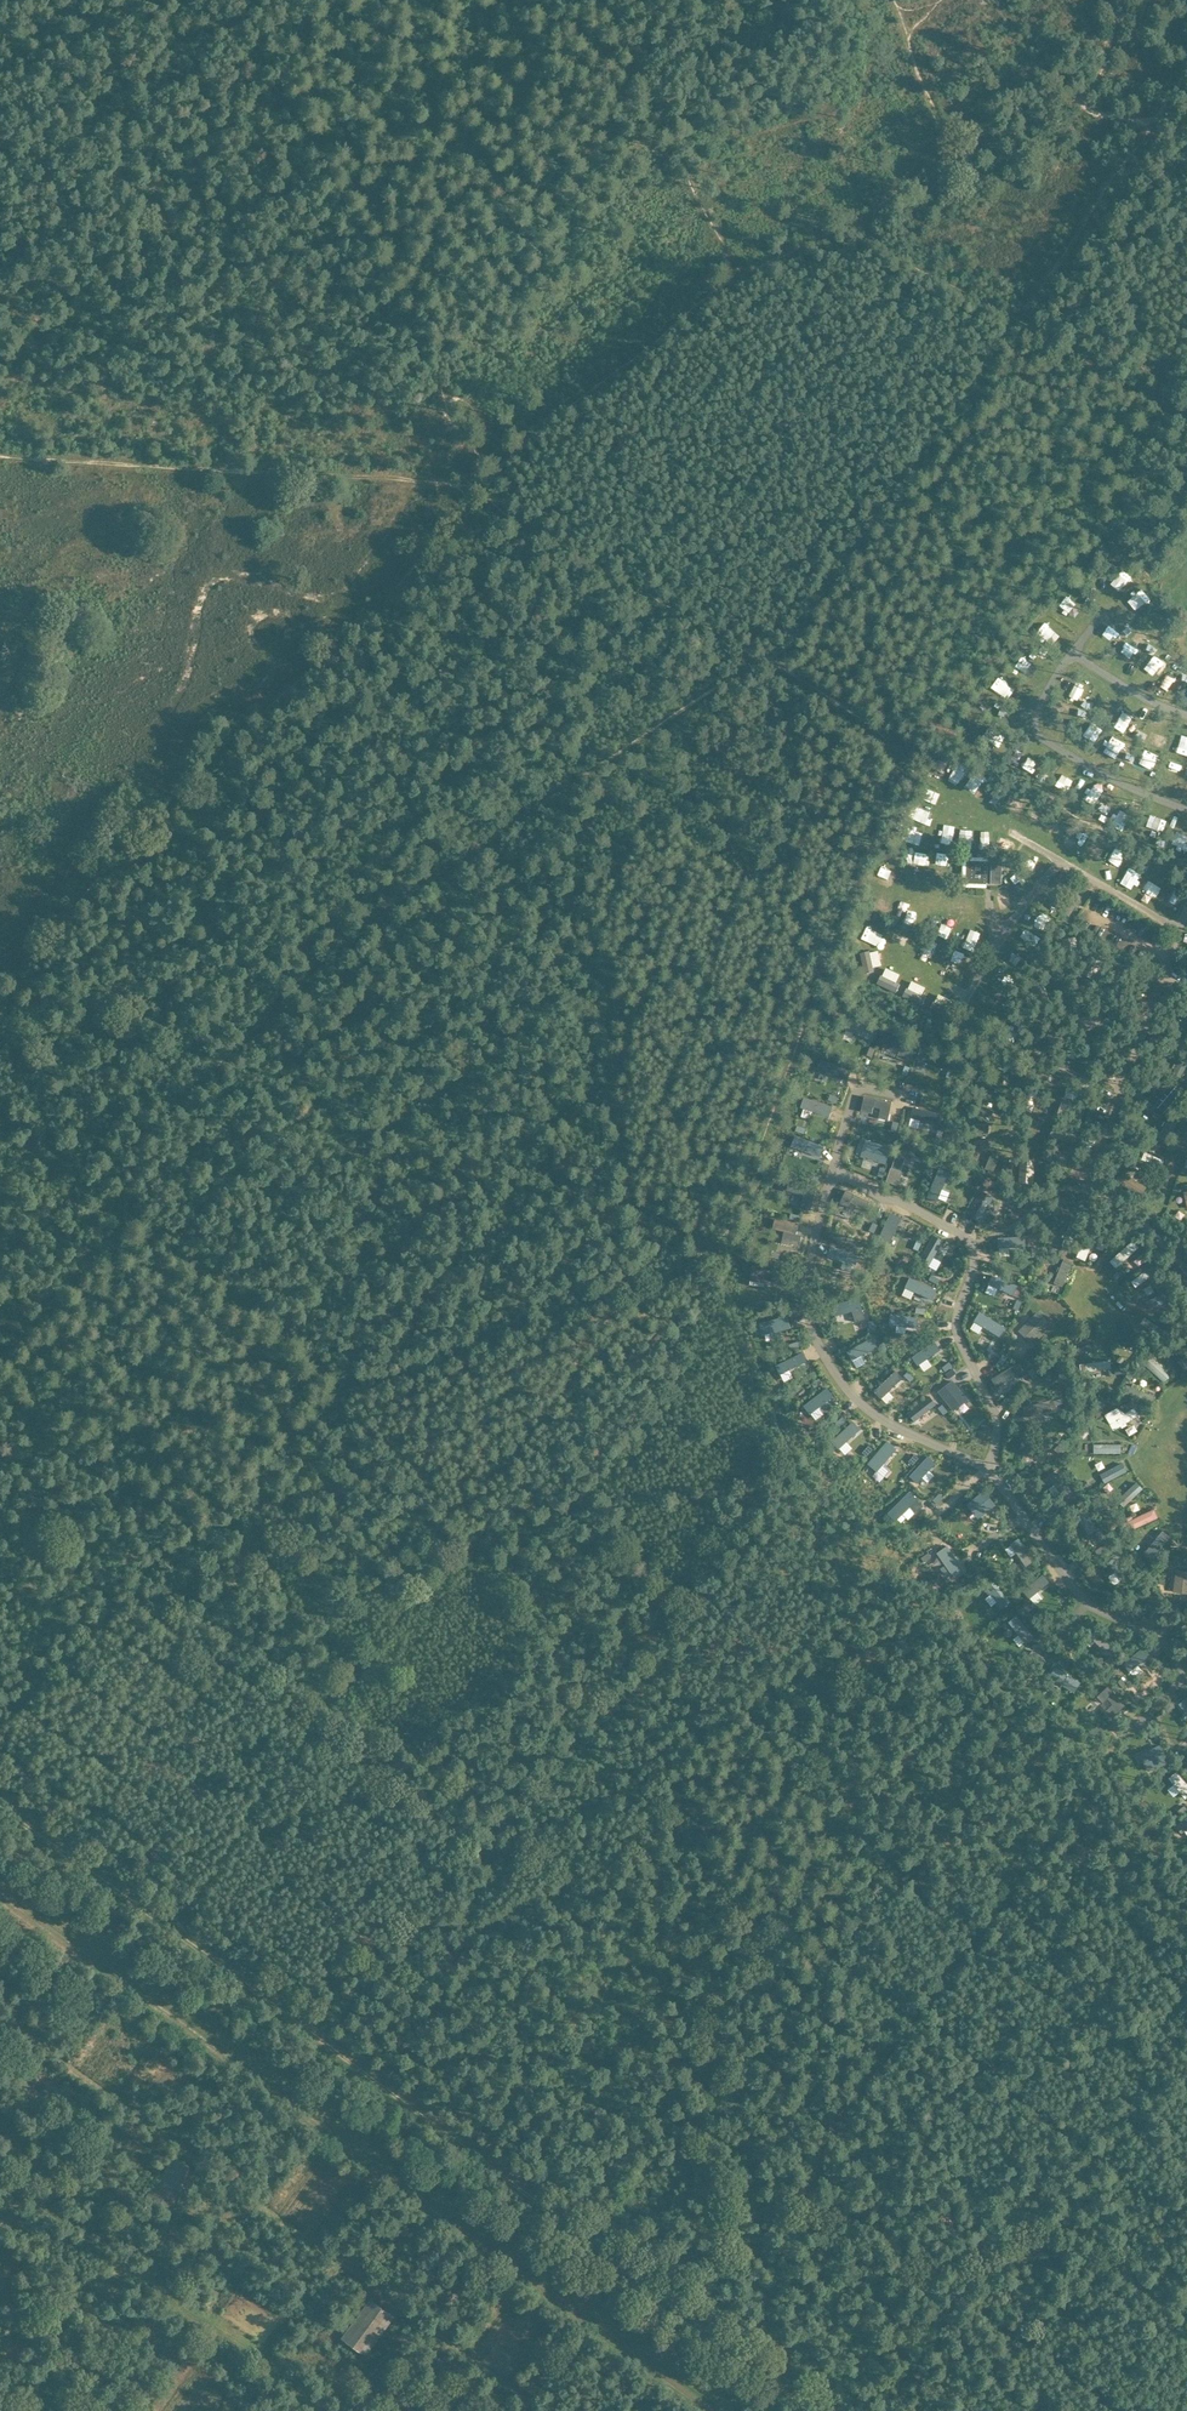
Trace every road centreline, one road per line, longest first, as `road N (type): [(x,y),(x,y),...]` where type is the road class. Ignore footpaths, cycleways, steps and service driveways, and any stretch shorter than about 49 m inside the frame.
road 1 (track): [(122,1588),(460,1844),(487,1862),(531,1870),(567,1898),(645,1832),(676,1787),(675,1750),(729,1727),(871,1603),(930,1527),(997,1409)]
road 2 (track): [(323,1706),(458,1802),(547,1821),(579,1852),(676,1787),(828,2116),(804,2178),(694,2308)]
road 3 (track): [(0,1806),(815,2410)]
road 4 (track): [(727,1243),(1006,1413),(1177,1675)]
road 5 (track): [(828,2116),(1177,1675)]
road 6 (track): [(1181,926),(1057,857),(968,1001),(971,1023),(1044,1050),(1072,1080),(1117,1094)]
road 7 (track): [(794,2191),(913,2268),(956,2262),(1036,2209),(1107,2266),(1186,2201)]
road 8 (track): [(766,664),(1006,322)]
road 9 (track): [(339,1387),(727,1243)]
road 10 (track): [(1186,1265),(1089,1170),(1164,969),(1186,982)]
road 11 (track): [(246,1465),(273,1605),(299,1674),(323,1706)]
road 12 (track): [(1036,2209),(1114,2139),(1125,2115),(1157,2085),(1186,2067)]
road 13 (track): [(1006,322),(1186,418)]
road 14 (track): [(0,1344),(116,1213)]

